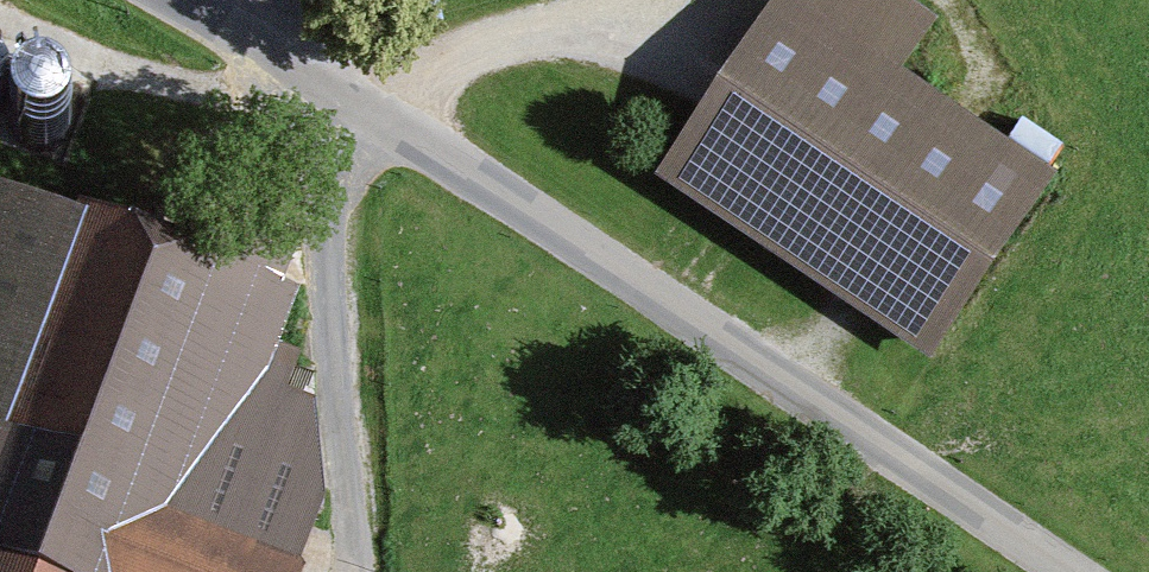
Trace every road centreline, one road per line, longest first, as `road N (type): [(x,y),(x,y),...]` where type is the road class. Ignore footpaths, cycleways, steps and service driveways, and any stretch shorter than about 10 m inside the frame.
road 1 (unclassified): [(1061,571),(257,63)]
road 2 (track): [(654,0),(338,114),(347,482),(364,571)]
road 3 (unclassified): [(257,63),(153,0)]

